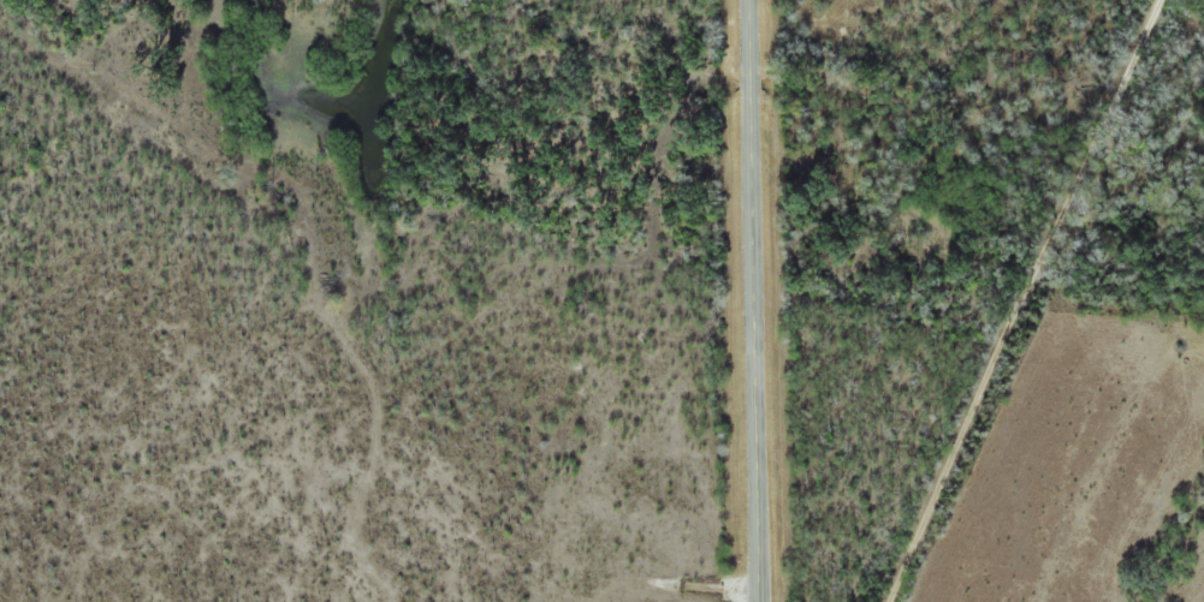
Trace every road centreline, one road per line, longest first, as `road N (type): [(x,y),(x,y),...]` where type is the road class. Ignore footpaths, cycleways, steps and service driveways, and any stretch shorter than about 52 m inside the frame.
road 1 (residential): [(893,601),(1163,0)]
road 2 (tertiary): [(765,601),(751,0)]

